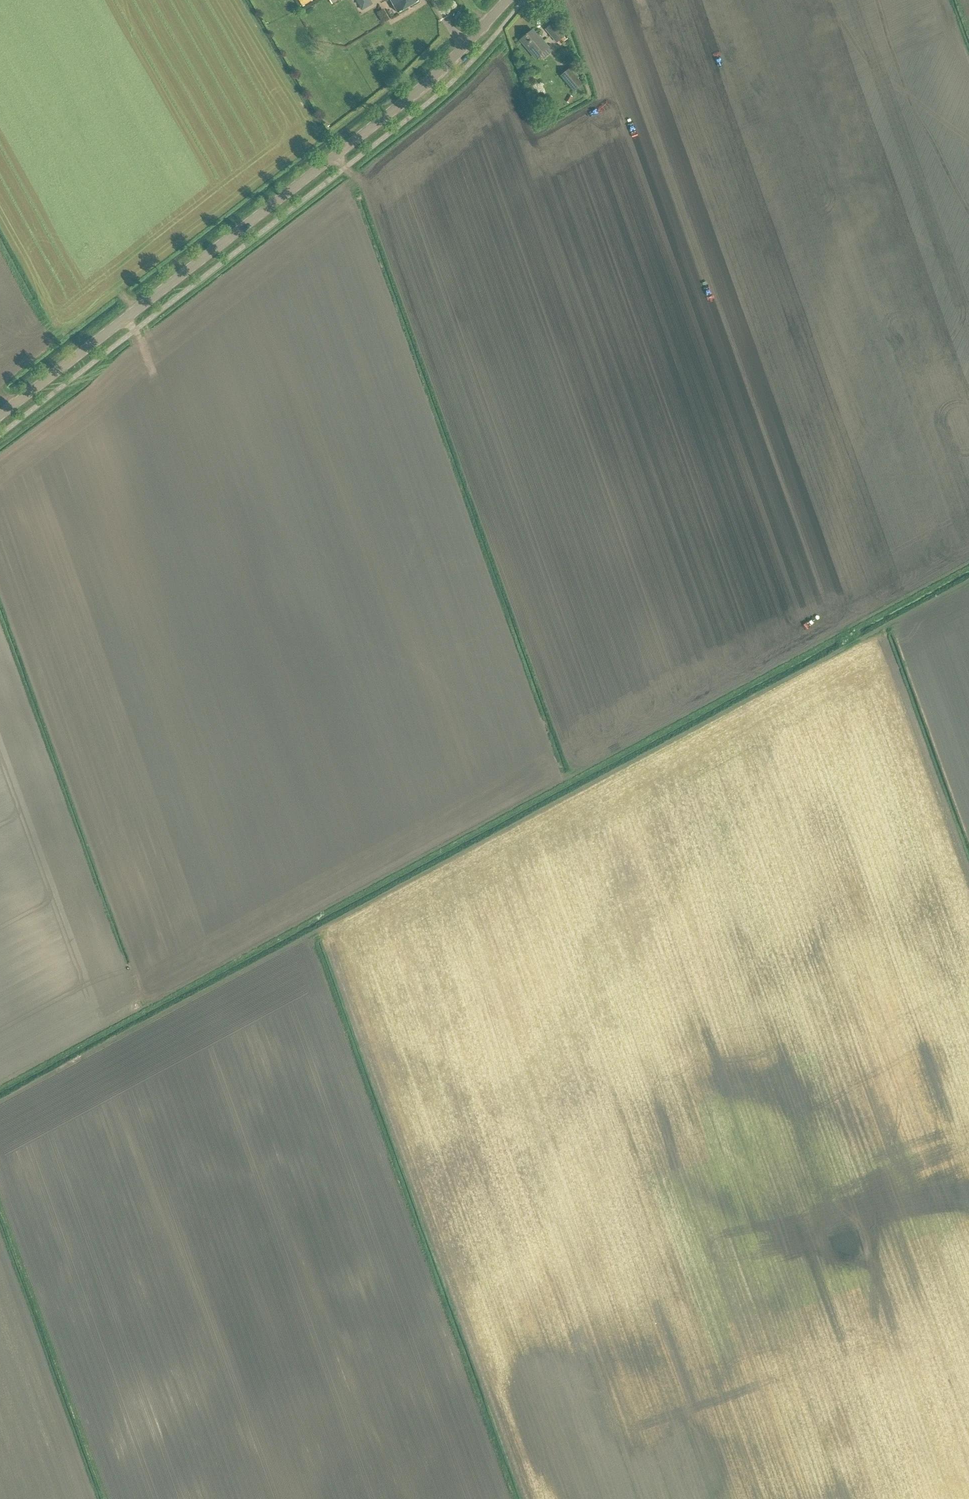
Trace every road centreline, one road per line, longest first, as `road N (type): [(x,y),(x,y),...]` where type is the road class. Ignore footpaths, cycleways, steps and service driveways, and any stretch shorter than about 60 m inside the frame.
road 1 (tertiary): [(0,415),(436,75),(507,0)]

